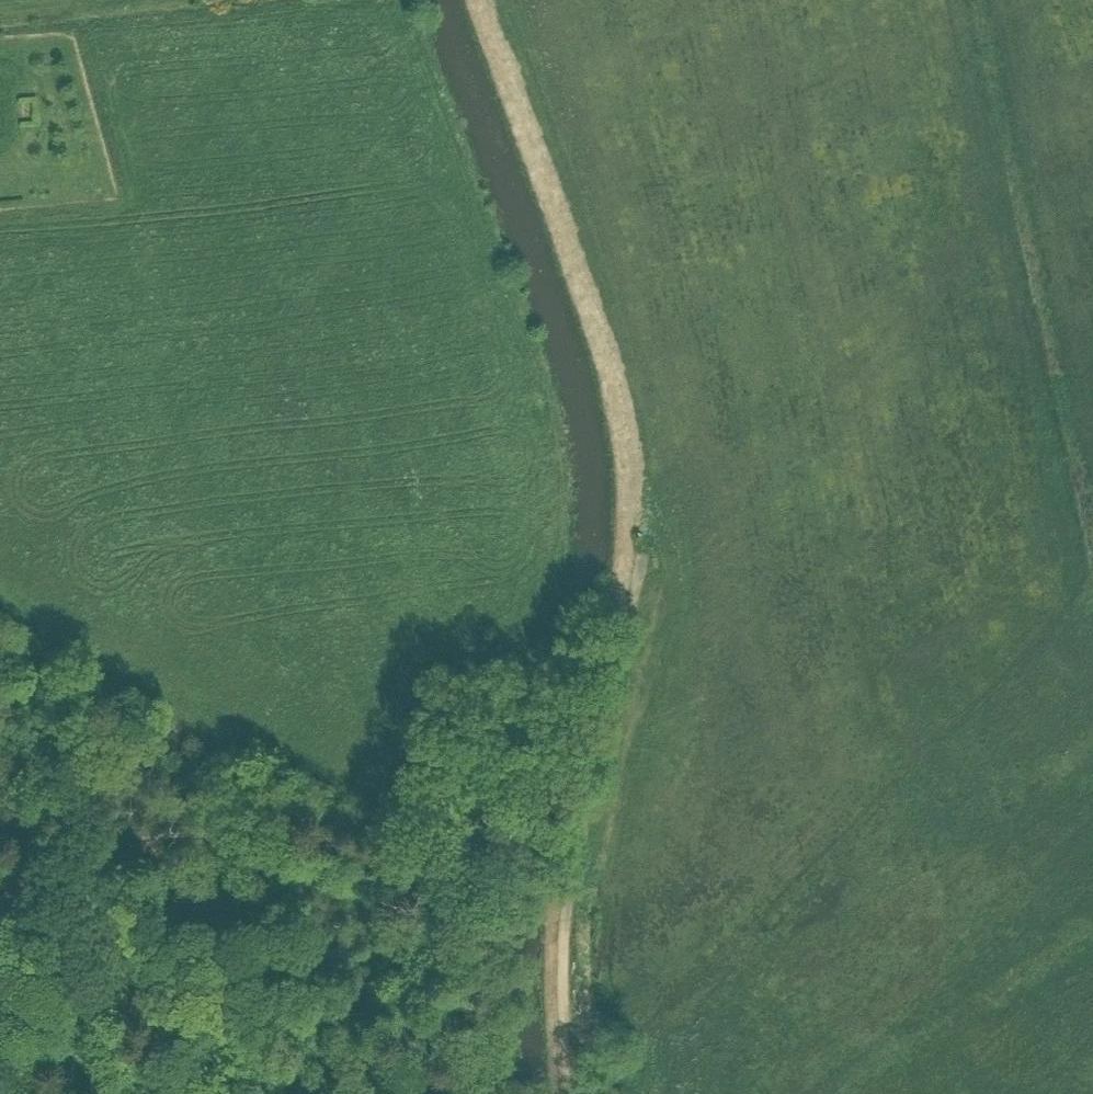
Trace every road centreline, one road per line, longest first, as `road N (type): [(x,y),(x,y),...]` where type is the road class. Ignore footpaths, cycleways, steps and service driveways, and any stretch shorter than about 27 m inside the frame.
road 1 (unclassified): [(569,1093),(566,908),(642,556)]

